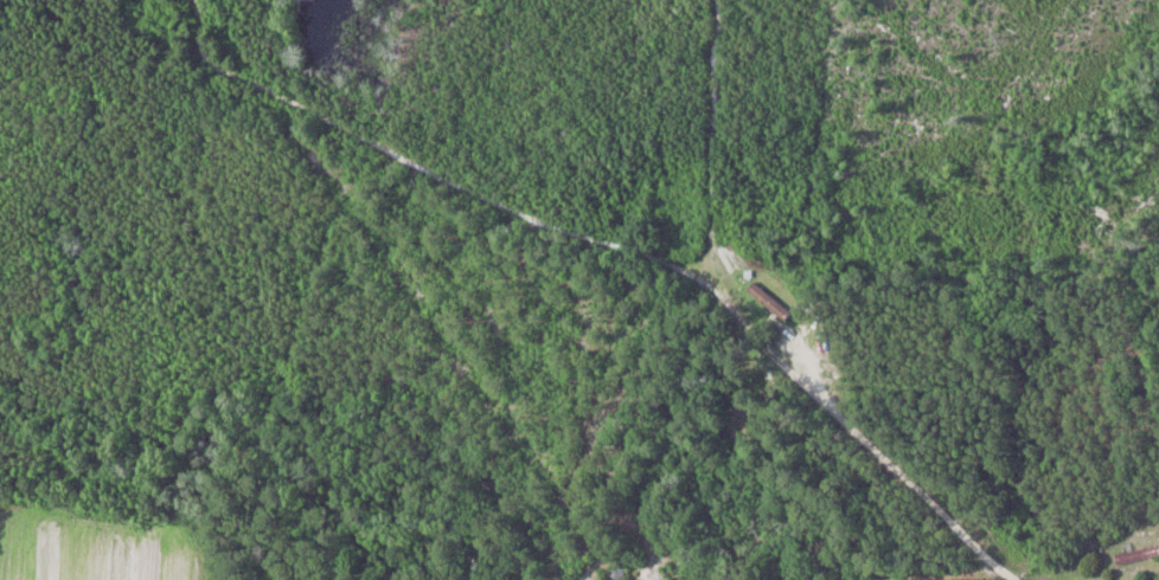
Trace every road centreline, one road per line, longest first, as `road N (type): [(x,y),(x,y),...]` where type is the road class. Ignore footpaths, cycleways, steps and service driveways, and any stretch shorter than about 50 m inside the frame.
road 1 (residential): [(803,0),(774,211),(774,316),(869,440),(950,523),(1027,579)]
road 2 (residential): [(624,579),(693,476)]

